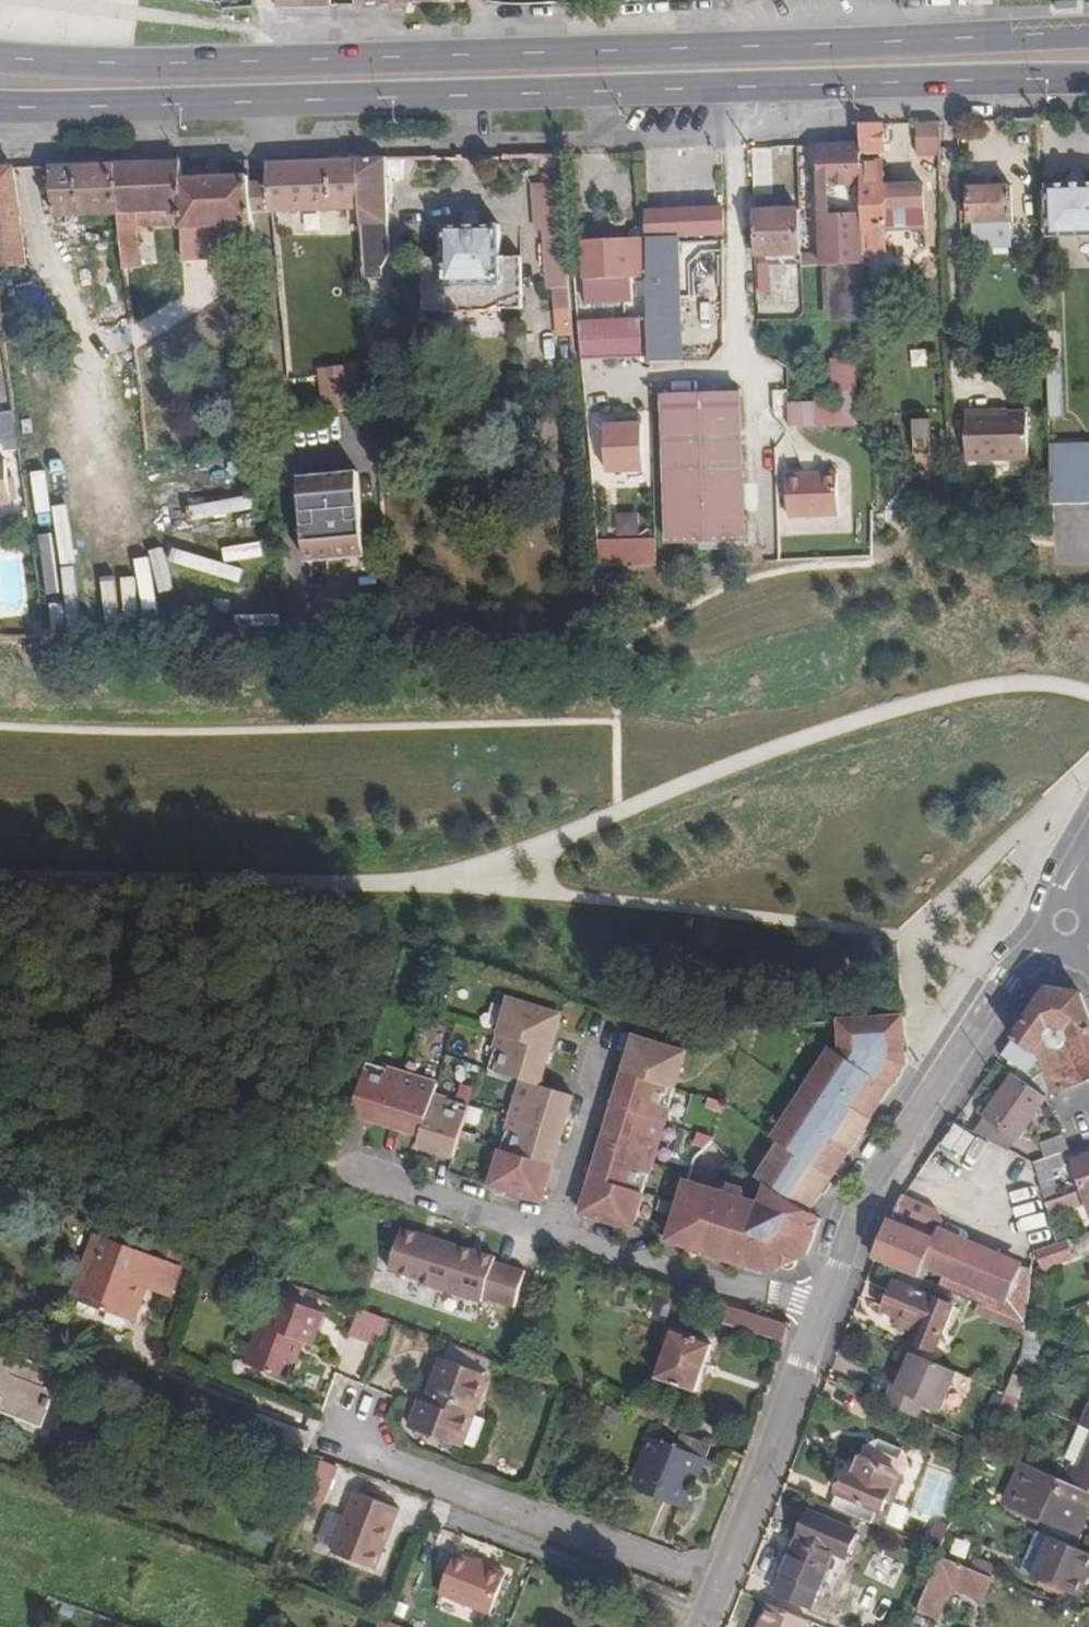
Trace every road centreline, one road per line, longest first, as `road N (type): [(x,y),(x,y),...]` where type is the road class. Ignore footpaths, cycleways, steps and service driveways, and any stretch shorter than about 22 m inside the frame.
road 1 (primary): [(1088,32),(267,61),(0,57)]
road 2 (primary): [(0,106),(1088,78)]
road 3 (residential): [(823,1306),(873,1186),(1006,981),(1066,921)]
road 4 (residential): [(720,1588),(326,1435)]
road 5 (residential): [(720,1588),(823,1306)]
road 6 (residential): [(823,1306),(721,1286),(553,1231)]
road 7 (residential): [(553,1231),(358,1170)]
road 8 (residential): [(553,1231),(614,1041)]

